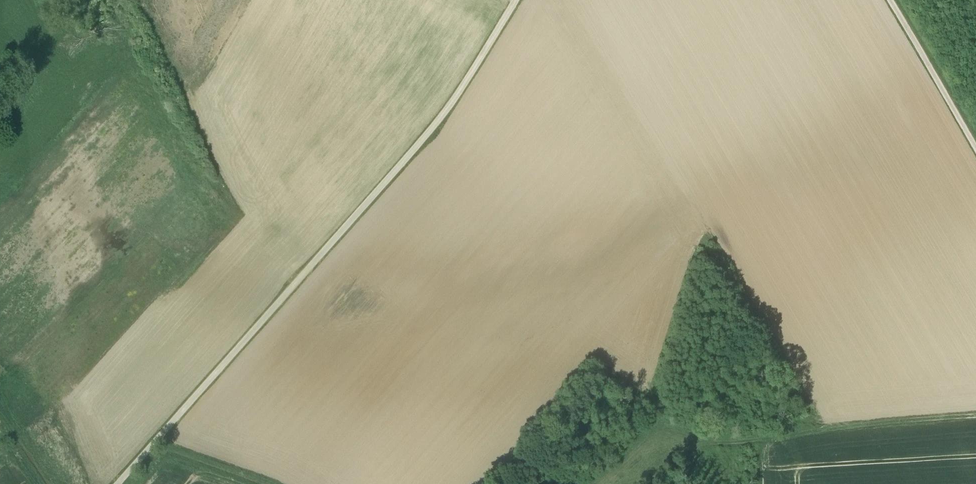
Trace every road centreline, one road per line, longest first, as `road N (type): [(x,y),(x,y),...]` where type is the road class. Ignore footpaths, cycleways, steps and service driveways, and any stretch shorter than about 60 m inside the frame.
road 1 (unclassified): [(122,483),(451,111),(518,0)]
road 2 (track): [(975,417),(736,434)]
road 3 (track): [(975,148),(890,0)]

